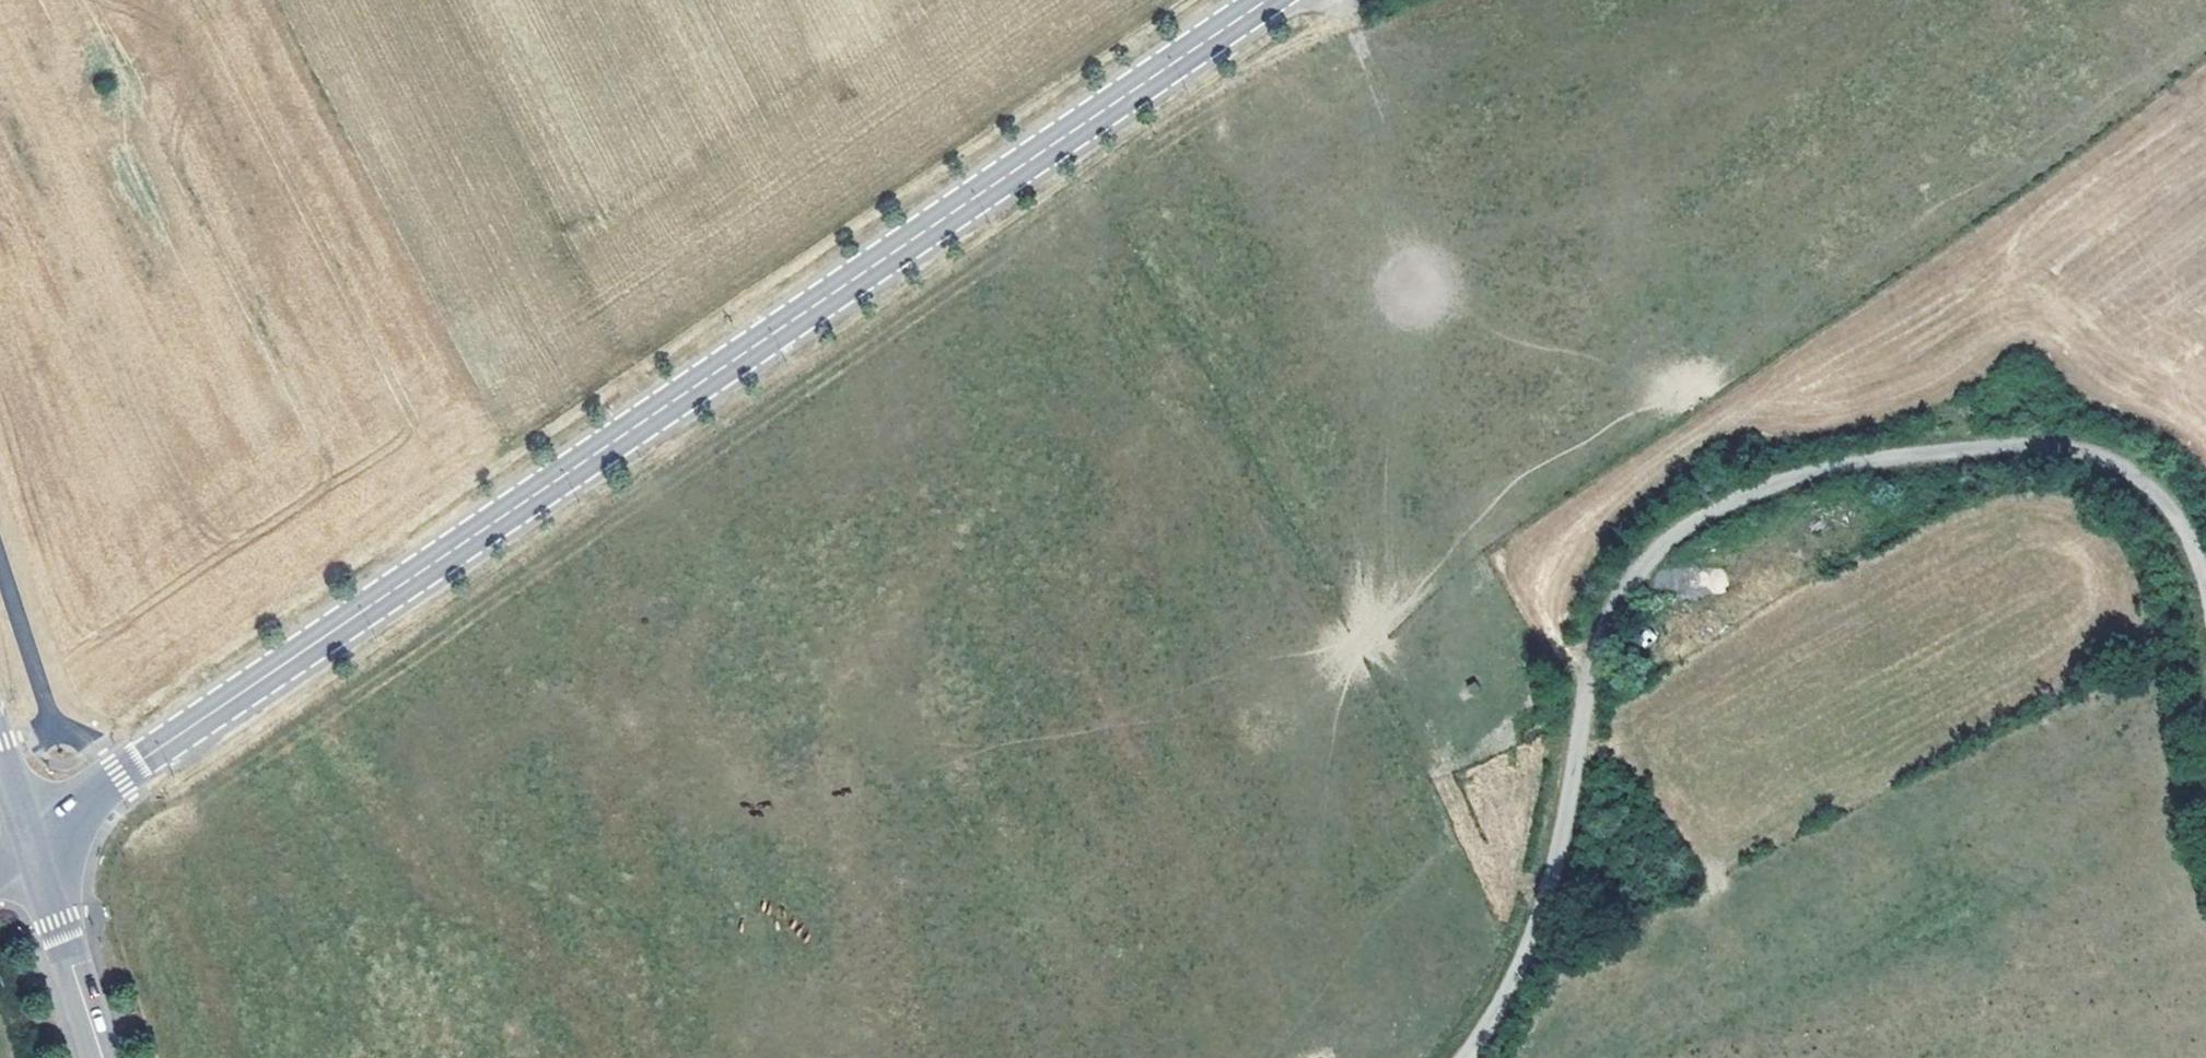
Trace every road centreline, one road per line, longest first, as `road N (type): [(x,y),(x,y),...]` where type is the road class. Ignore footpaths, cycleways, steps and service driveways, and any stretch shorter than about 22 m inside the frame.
road 1 (tertiary): [(30,845),(119,776),(1274,0)]
road 2 (unclassified): [(1464,1057),(1491,1021),(1534,930),(1571,793),(1587,681),(1616,599),(1670,539),(1715,508),(1816,472),(1898,455),(2062,449),(2123,469),(2169,510),(2205,611)]
road 3 (secondary): [(102,1057),(30,845)]

